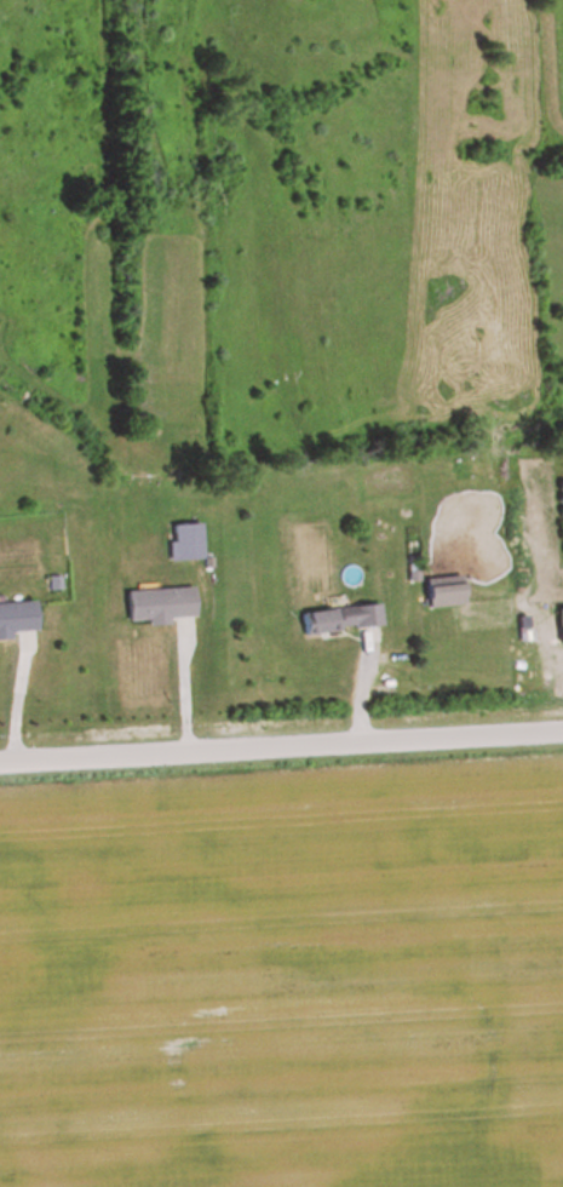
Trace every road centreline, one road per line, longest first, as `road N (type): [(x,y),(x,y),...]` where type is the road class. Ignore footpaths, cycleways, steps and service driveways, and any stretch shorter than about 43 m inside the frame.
road 1 (residential): [(0,755),(562,727)]

